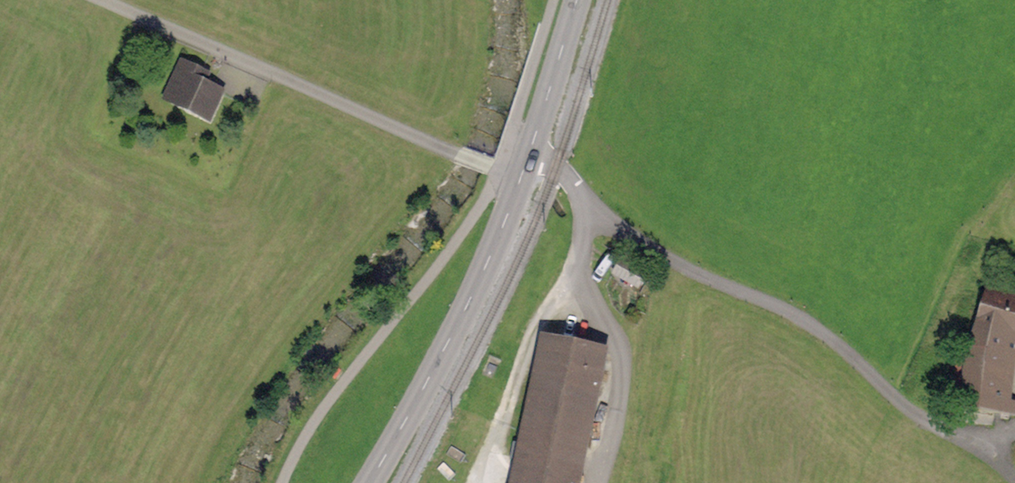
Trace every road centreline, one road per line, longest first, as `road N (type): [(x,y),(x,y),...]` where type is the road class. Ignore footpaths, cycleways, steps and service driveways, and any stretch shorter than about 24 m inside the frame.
road 1 (track): [(529,155),(558,170),(607,225),(793,313),(919,414),(1003,458),(1014,475)]
road 2 (secondary): [(577,0),(501,237),(368,482)]
road 3 (track): [(99,0),(521,178)]

